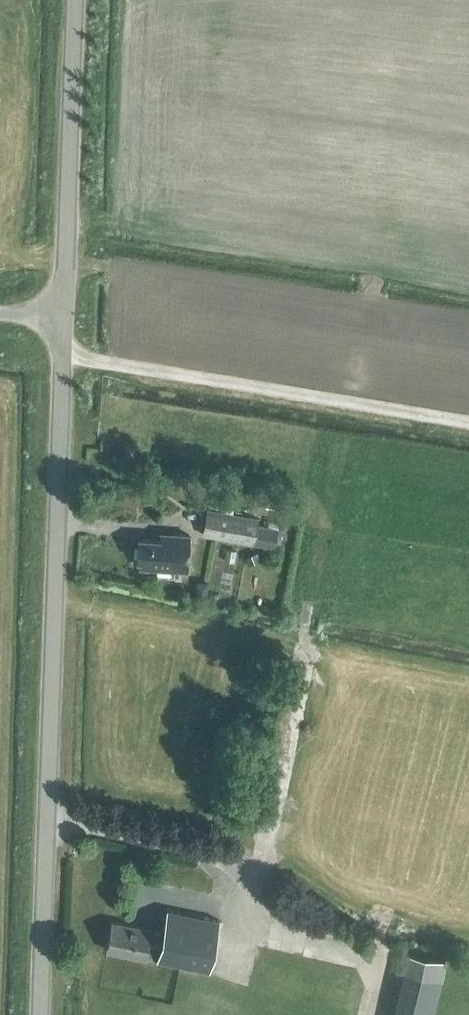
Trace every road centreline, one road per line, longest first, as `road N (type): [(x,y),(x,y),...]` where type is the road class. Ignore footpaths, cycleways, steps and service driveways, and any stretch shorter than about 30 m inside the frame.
road 1 (unclassified): [(44,1014),(65,321)]
road 2 (unclassified): [(65,321),(79,0)]

